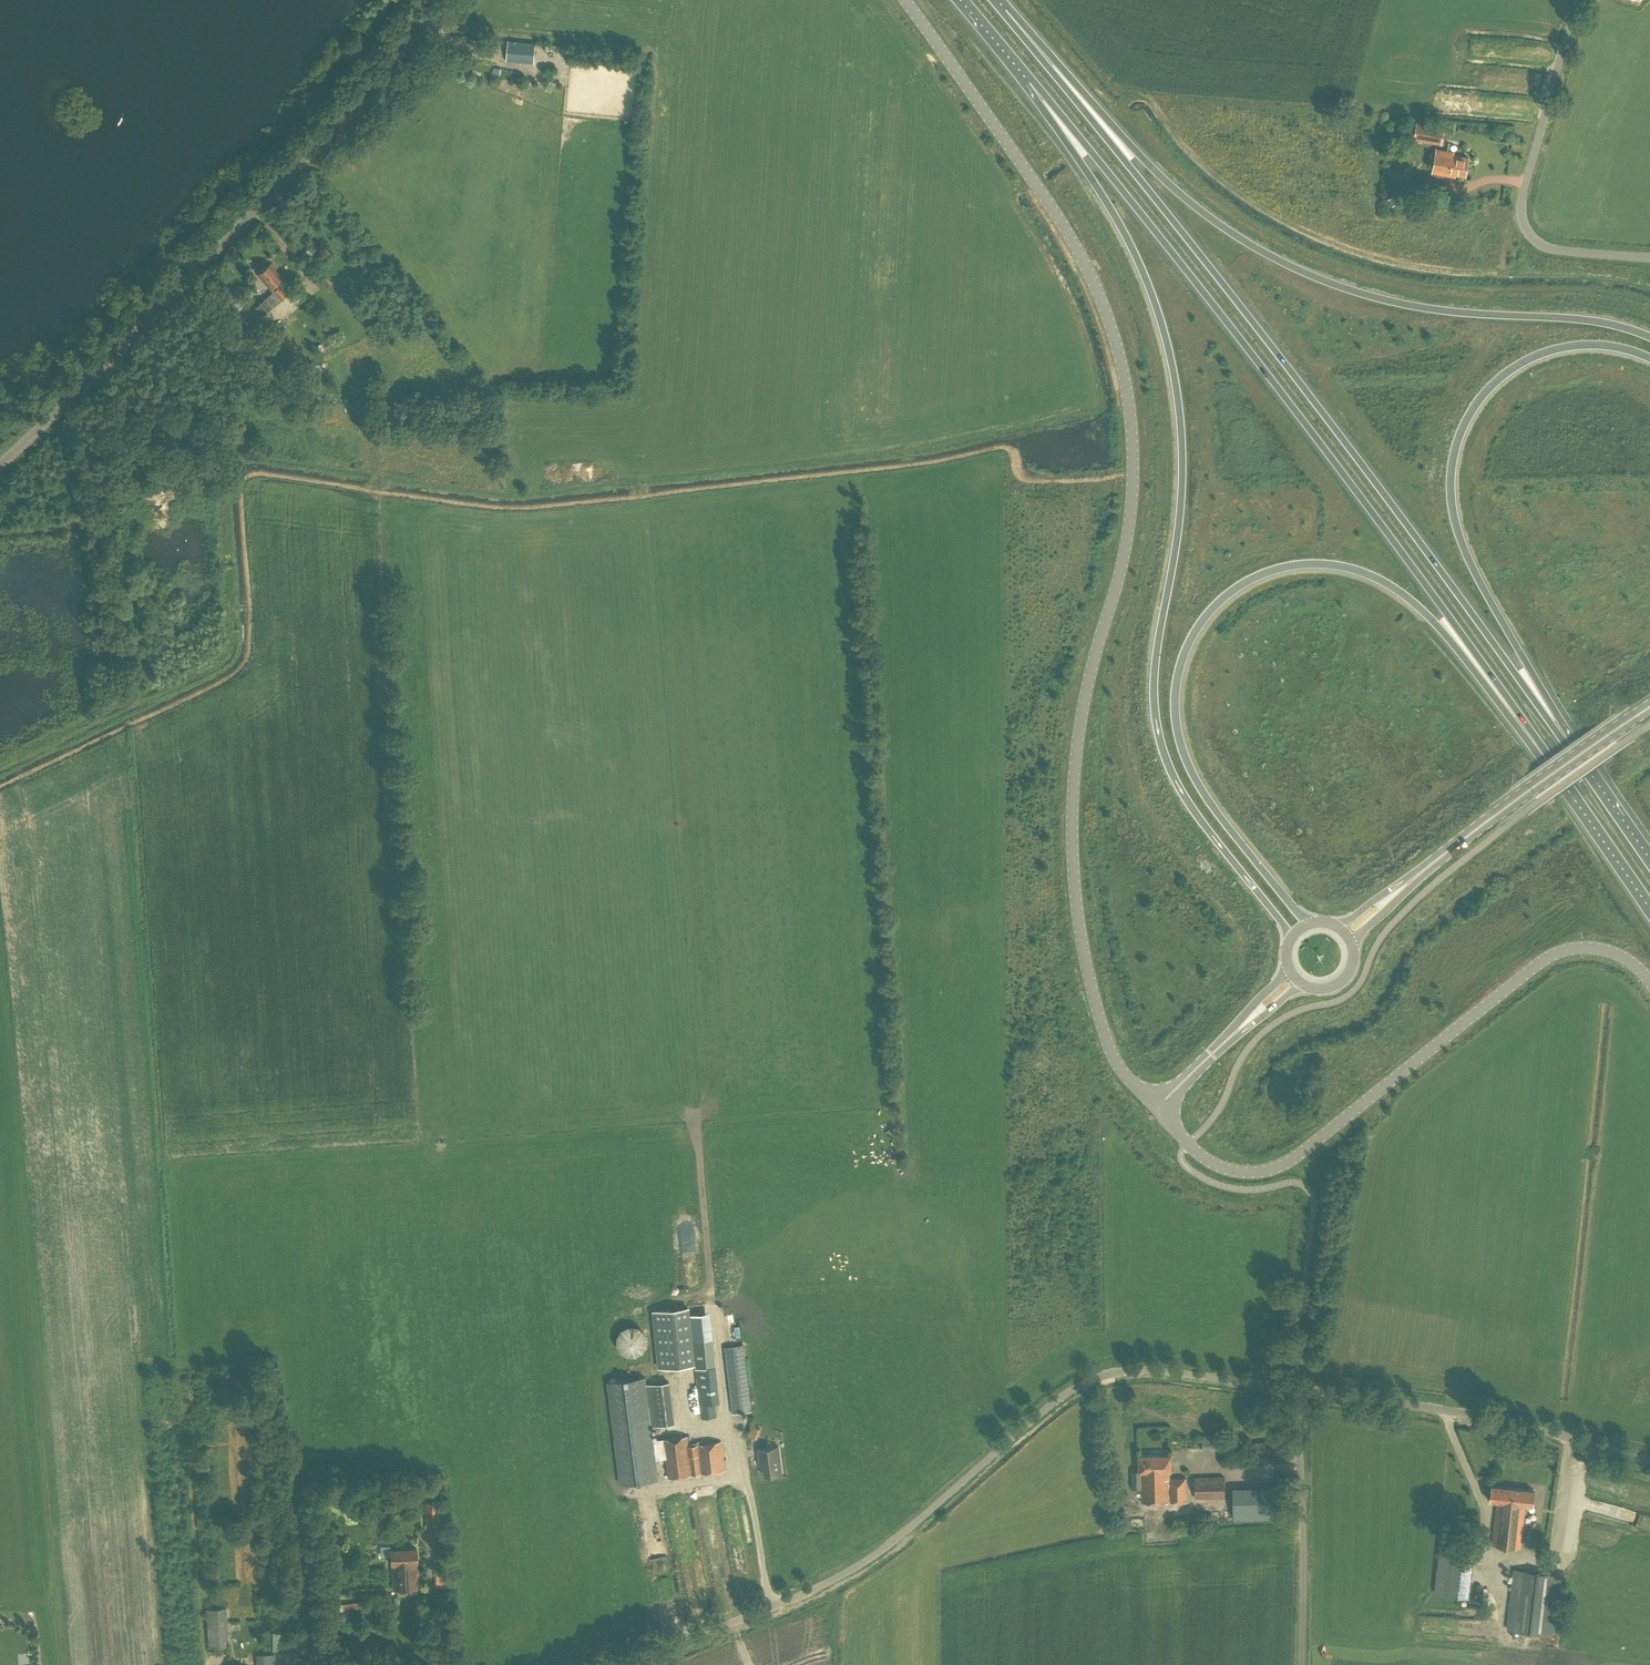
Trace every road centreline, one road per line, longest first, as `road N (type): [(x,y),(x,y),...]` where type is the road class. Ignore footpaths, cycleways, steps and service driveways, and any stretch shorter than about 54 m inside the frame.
road 1 (tertiary): [(1155,1109),(1119,1070),(1099,1021),(1072,861),(1081,721),(1129,529),(1125,379),(1069,234),(904,0)]
road 2 (trunk): [(1020,65),(1130,245),(1177,389),(1181,499),(1153,684),(1163,753),(1191,807),(1293,937)]
road 3 (trunk): [(1020,65),(1375,516),(1550,762)]
road 4 (trunk): [(1566,742),(1207,262),(1036,52)]
road 5 (trunk): [(1309,924),(1207,799),(1178,734),(1175,700),(1185,651),(1237,588),(1312,564),(1386,583),(1452,643),(1550,762)]
road 6 (unclassified): [(624,1664),(848,1573),(1085,1384),(1138,1370),(1299,1390)]
road 7 (trunk): [(1649,336),(1603,322),(1424,307),(1299,269),(1180,193),(1036,52)]
road 8 (tertiary): [(0,465),(461,0)]
road 9 (tertiary): [(1649,979),(1608,951),(1578,947),(1548,958),(1293,1159),(1267,1171),(1208,1161),(1155,1109)]
road 10 (trunk): [(1566,742),(1463,545),(1451,498),(1455,450),(1493,384),(1532,358),(1600,345),(1649,359)]
road 11 (secondary): [(1345,933),(1649,708)]
road 12 (unclassified): [(1649,1461),(1518,1424),(1299,1390)]
road 13 (unclassified): [(1300,1664),(1299,1390)]
road 14 (unclassified): [(1522,198),(1578,0)]
road 15 (tertiary): [(1296,978),(1155,1109)]
road 16 (trunk): [(1550,762),(1649,908)]
road 17 (unclassified): [(1522,198),(1520,217),(1540,246),(1649,257)]
road 18 (trunk): [(1649,866),(1566,742)]

